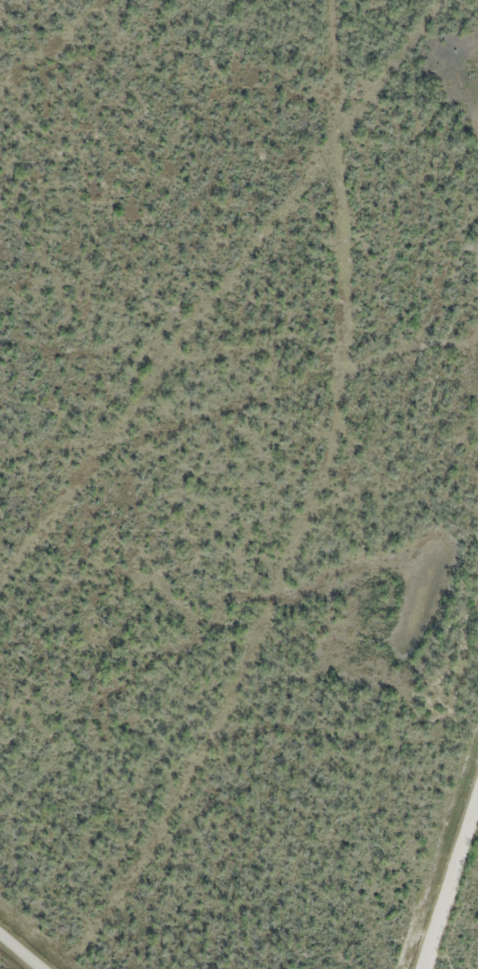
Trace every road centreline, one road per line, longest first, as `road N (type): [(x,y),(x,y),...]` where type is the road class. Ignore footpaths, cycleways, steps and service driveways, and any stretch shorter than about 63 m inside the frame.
road 1 (residential): [(417,968),(477,784)]

